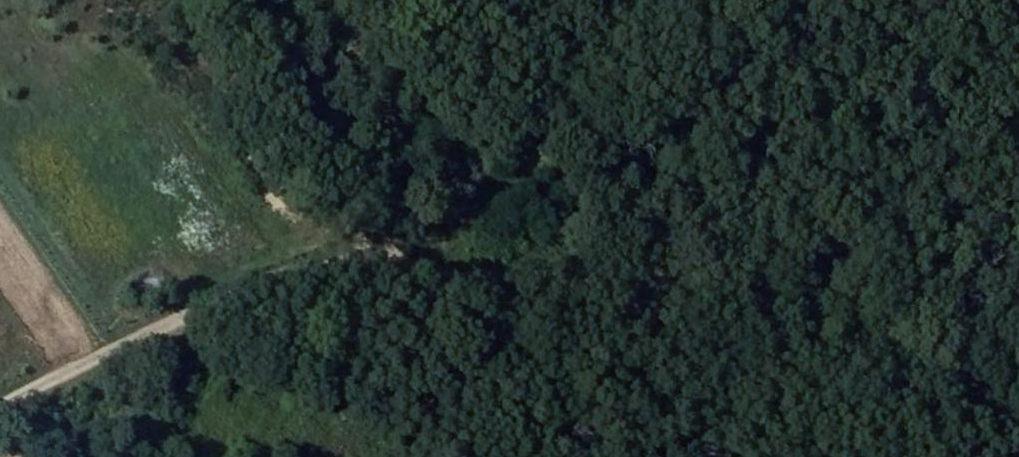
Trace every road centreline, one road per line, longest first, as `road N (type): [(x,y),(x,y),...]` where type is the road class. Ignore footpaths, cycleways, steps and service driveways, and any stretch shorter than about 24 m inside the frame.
road 1 (track): [(1018,411),(758,286),(630,266),(395,260),(297,261),(0,399)]
road 2 (track): [(673,0),(552,145),(395,260)]

